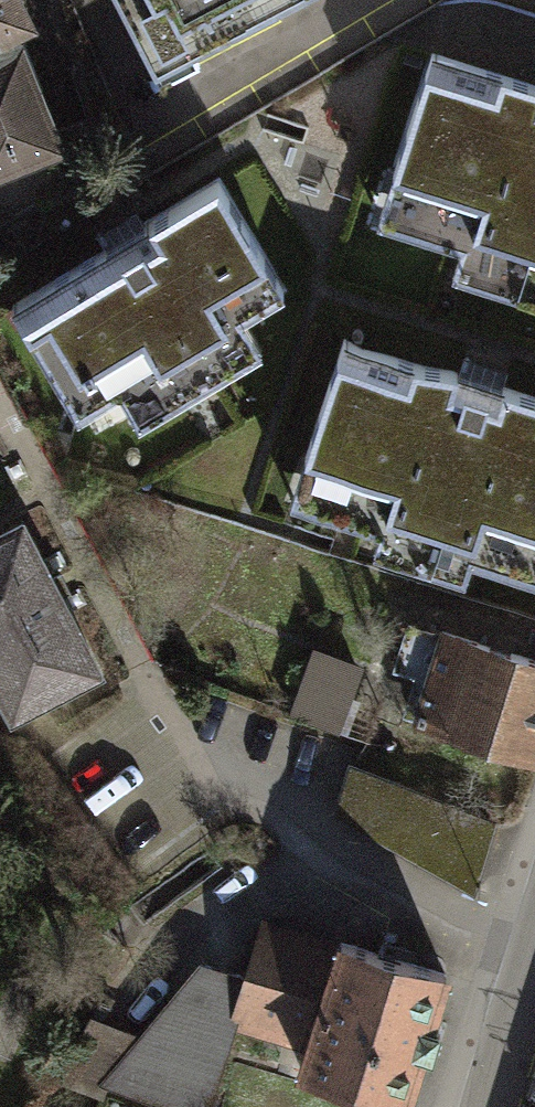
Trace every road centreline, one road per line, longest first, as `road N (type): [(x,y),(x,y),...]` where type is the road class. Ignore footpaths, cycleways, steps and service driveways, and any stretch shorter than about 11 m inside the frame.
road 1 (secondary): [(500,1106),(534,989)]

